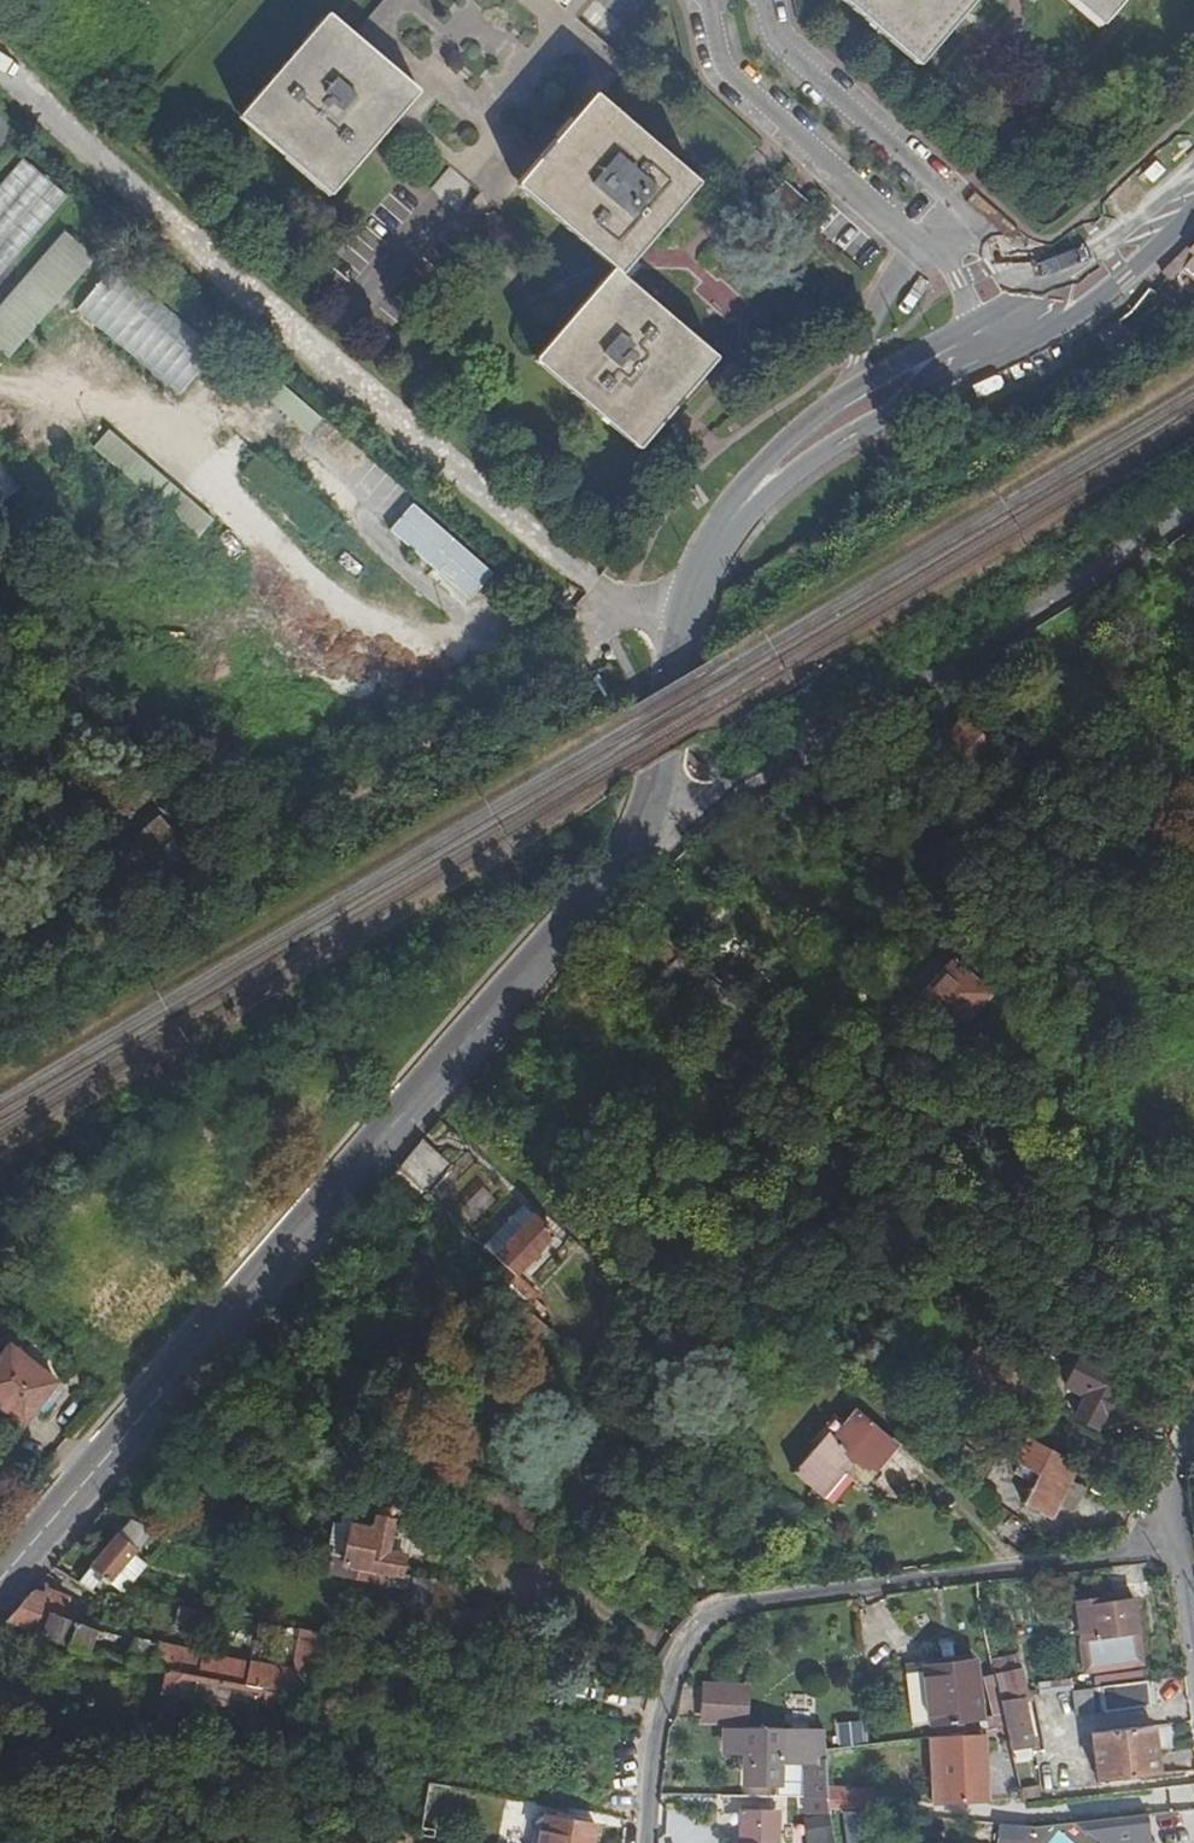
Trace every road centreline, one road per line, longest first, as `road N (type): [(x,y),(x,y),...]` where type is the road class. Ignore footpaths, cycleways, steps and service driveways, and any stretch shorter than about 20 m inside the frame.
road 1 (secondary): [(0,1583),(624,863),(650,794)]
road 2 (track): [(625,609),(0,1003)]
road 3 (residential): [(1181,1549),(717,1610),(683,1636),(656,1715),(648,1842)]
road 4 (unclassified): [(650,794),(709,798),(737,789),(1193,507)]
road 5 (secondary): [(650,794),(695,585),(724,525),(766,482),(853,419),(987,343)]
road 6 (residential): [(707,0),(721,66),(958,280),(987,343)]
road 7 (residential): [(1035,313),(1006,261),(773,39),(764,0)]
road 8 (secondary): [(1035,313),(1193,193)]
road 9 (residential): [(1193,1426),(1180,1460),(1181,1549)]

